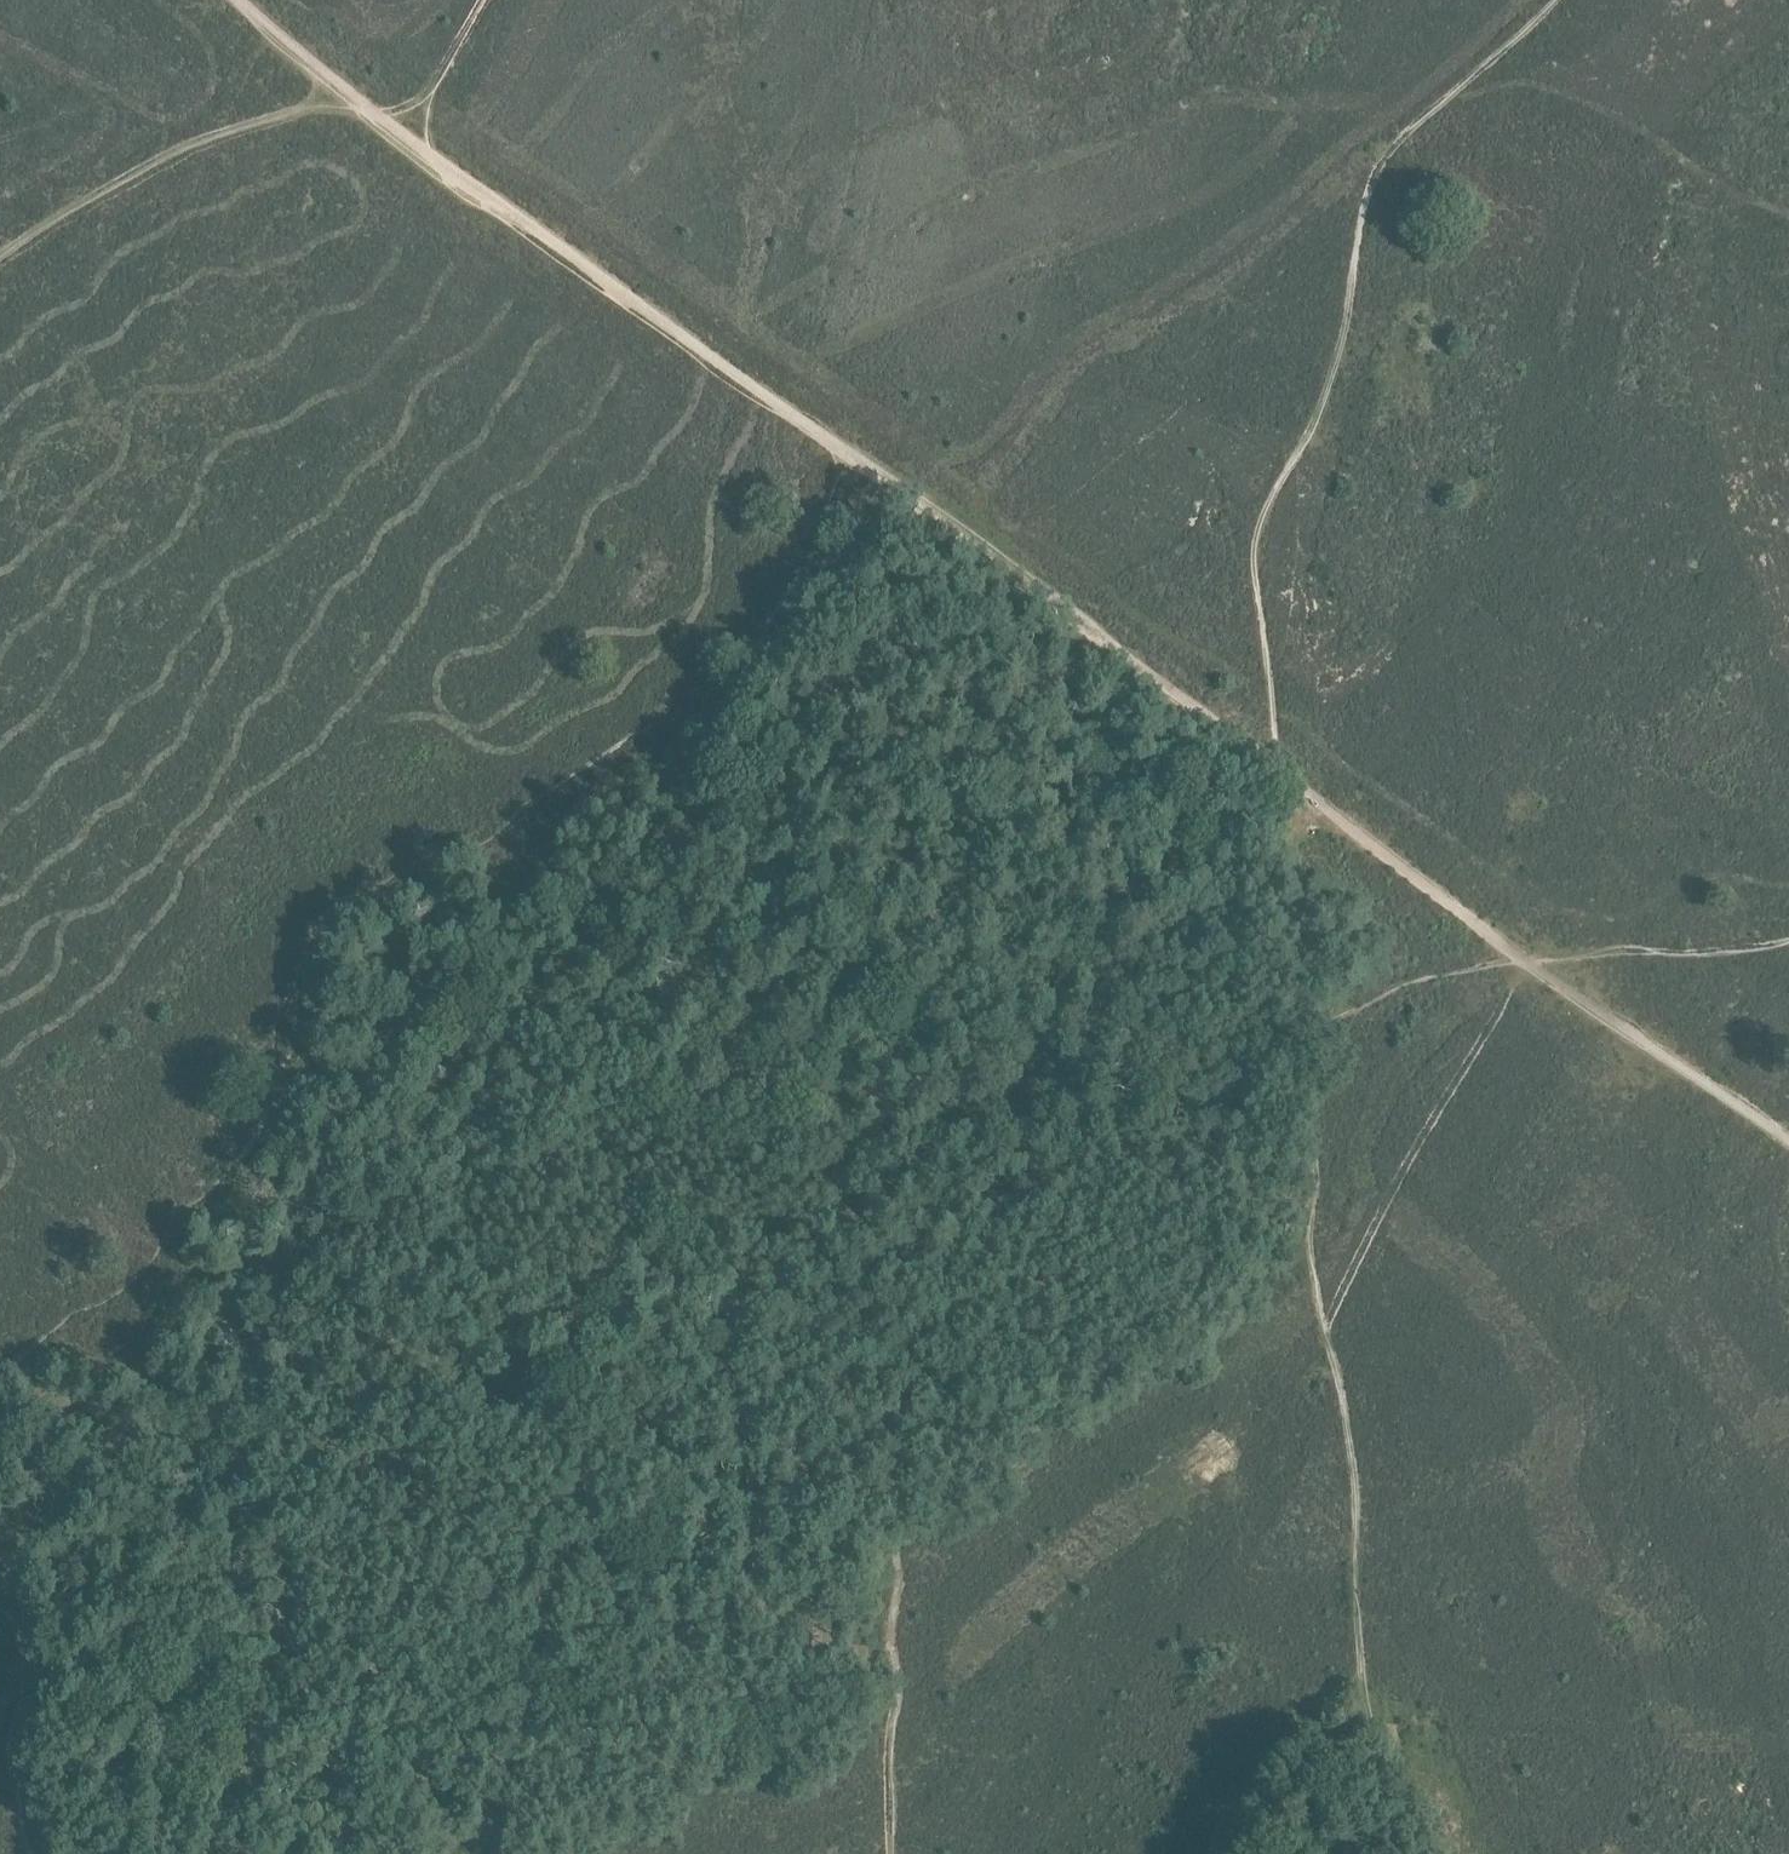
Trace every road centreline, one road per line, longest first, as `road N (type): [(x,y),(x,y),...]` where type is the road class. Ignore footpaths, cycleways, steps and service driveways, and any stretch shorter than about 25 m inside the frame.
road 1 (track): [(1287,775),(238,0)]
road 2 (track): [(1788,1146),(1287,775)]
road 3 (track): [(0,254),(151,160),(282,113),(341,103),(393,121)]

